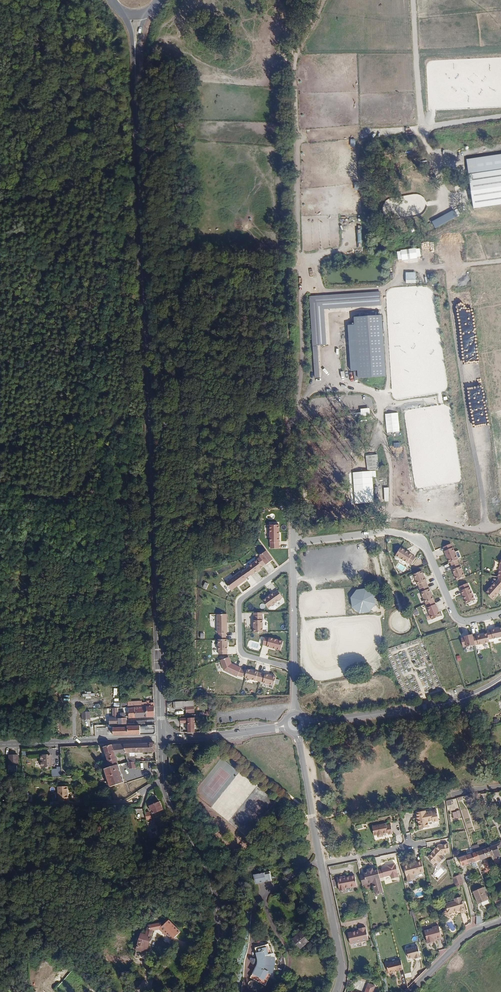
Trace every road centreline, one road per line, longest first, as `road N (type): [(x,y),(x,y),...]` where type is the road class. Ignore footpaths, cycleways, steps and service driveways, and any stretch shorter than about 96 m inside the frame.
road 1 (secondary): [(162,738),(135,58)]
road 2 (track): [(500,260),(404,268),(382,288),(301,292),(295,59),(324,0)]
road 3 (residential): [(294,567),(293,541),(392,531),(421,538),(463,622),(500,613)]
road 4 (track): [(450,250),(448,290),(487,530)]
road 5 (track): [(500,525),(477,530),(390,507),(391,466),(379,416),(384,398),(401,405),(440,399)]
road 6 (secondary): [(194,991),(219,929),(205,873),(172,809),(162,738)]
road 7 (track): [(289,0),(283,256)]
road 8 (secondary): [(500,679),(450,702),(306,723)]
road 9 (track): [(285,424),(313,391),(336,387),(330,315),(384,310)]
road 10 (residential): [(294,668),(240,650),(240,601),(294,567)]
road 11 (track): [(285,424),(283,256)]
road 12 (residential): [(162,738),(0,744)]
road 13 (track): [(382,288),(384,398),(336,387)]
road 14 (track): [(500,116),(362,133)]
road 15 (residential): [(321,865),(298,733)]
road 16 (residential): [(336,991),(343,971),(321,865)]
road 17 (track): [(414,0),(422,127)]
road 18 (secondary): [(285,726),(162,738)]

